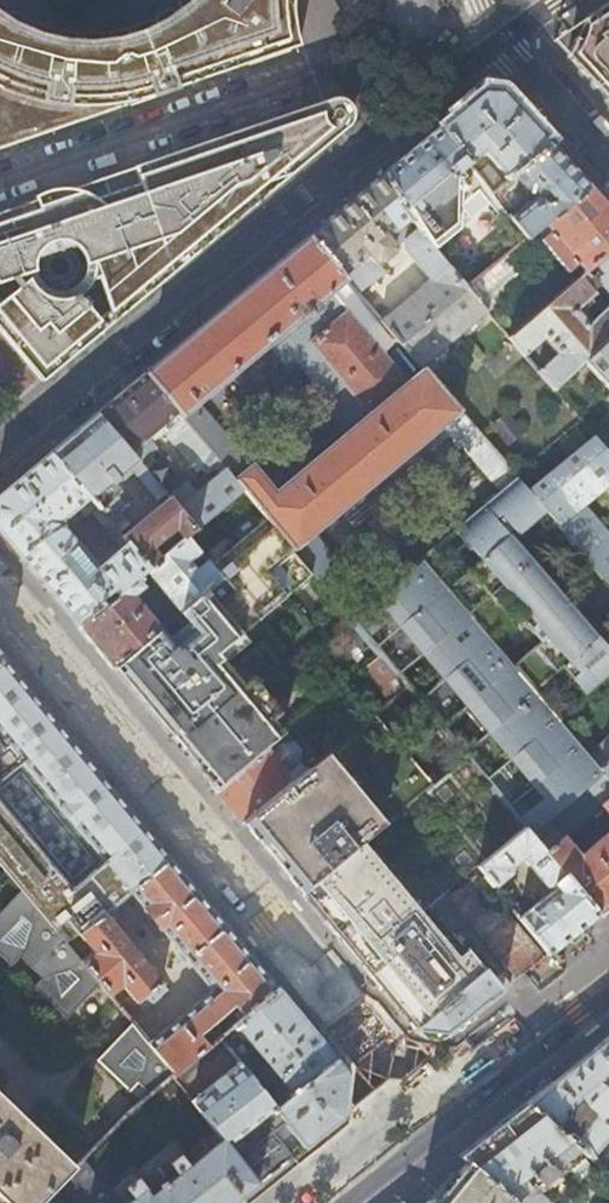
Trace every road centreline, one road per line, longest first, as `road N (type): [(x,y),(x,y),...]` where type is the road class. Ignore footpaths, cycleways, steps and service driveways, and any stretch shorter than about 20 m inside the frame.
road 1 (residential): [(445,1123),(0,585)]
road 2 (residential): [(505,36),(0,452)]
road 3 (tertiary): [(445,1123),(608,997)]
road 4 (residential): [(505,36),(608,152)]
road 5 (tertiary): [(345,1202),(445,1123)]

